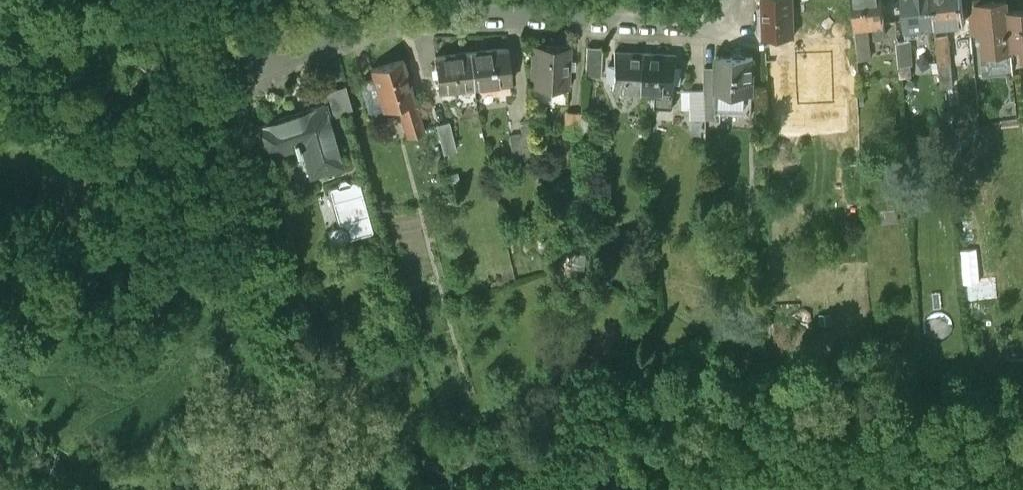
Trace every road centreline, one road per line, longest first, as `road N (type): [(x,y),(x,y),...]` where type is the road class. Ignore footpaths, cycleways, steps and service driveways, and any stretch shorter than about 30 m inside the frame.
road 1 (residential): [(722,0),(673,21),(380,9),(313,20),(236,50)]

